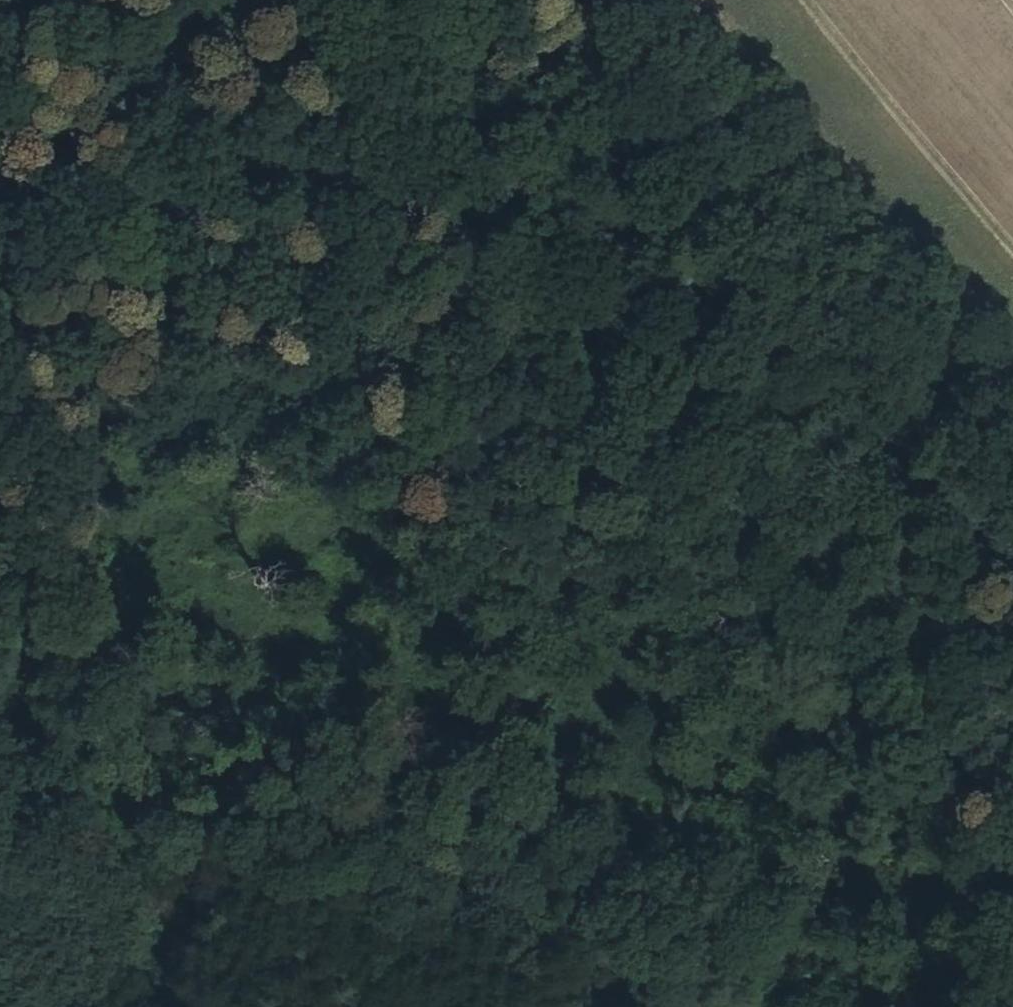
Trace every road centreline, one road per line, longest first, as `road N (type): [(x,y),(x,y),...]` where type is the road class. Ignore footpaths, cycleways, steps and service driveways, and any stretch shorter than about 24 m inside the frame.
road 1 (track): [(910,1006),(855,962),(754,836),(656,783),(455,720),(353,663),(176,616),(28,542),(0,495)]

